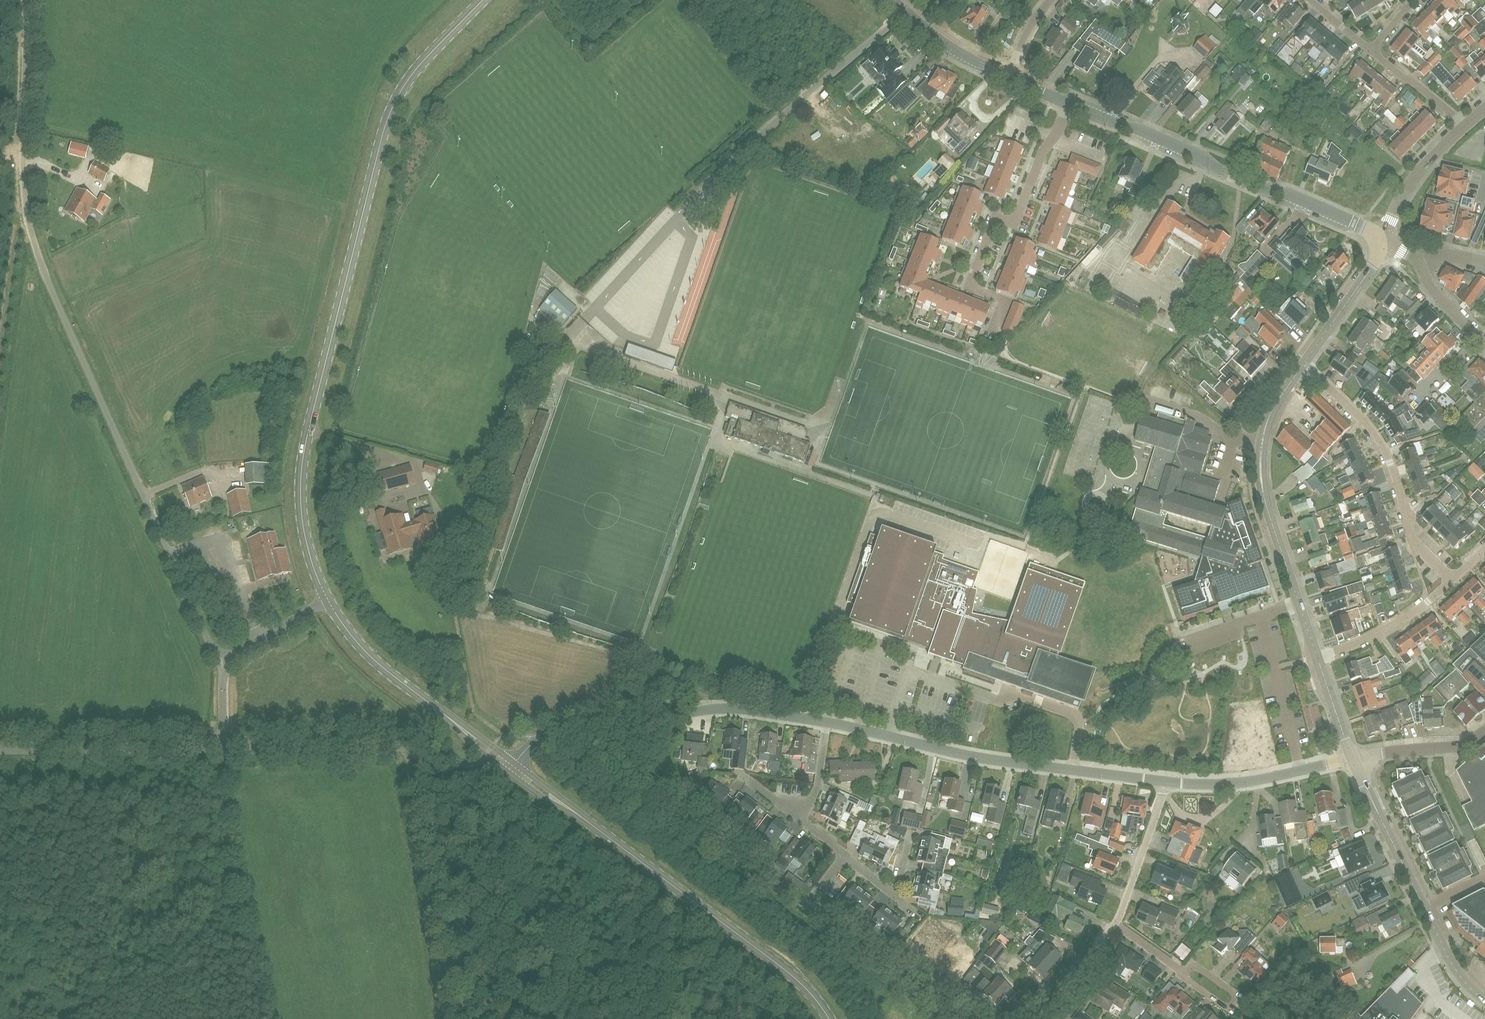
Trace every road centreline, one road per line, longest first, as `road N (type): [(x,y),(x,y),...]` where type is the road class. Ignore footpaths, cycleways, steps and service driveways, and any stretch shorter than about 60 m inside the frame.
road 1 (unclassified): [(221,663),(33,244),(23,162),(28,0)]
road 2 (primary): [(327,599),(302,521),(303,455),(379,150),(415,71),(484,0)]
road 3 (primary): [(828,1018),(792,976),(514,767)]
road 4 (residential): [(827,722),(991,761),(1168,782)]
road 5 (tertiary): [(1381,243),(1361,225),(1067,103)]
road 6 (residential): [(674,222),(903,11)]
road 7 (tertiary): [(1317,657),(1261,466),(1269,418),(1303,365)]
road 8 (residential): [(993,332),(1007,301),(969,286),(991,231),(1013,221),(1067,103)]
road 9 (residential): [(1303,365),(1373,432),(1415,544),(1452,580)]
road 10 (residential): [(806,908),(656,794),(639,721)]
road 11 (primary): [(514,767),(377,663),(327,599)]
road 12 (unclassified): [(221,748),(0,750)]
road 13 (unclassified): [(221,748),(419,747)]
road 14 (residential): [(639,721),(726,708),(827,722)]
road 15 (residential): [(1168,782),(1247,782),(1352,758)]
road 16 (residential): [(953,1018),(806,908)]
road 17 (tertiary): [(1425,907),(1352,758)]
road 18 (residential): [(1317,657),(1393,626),(1452,580)]
road 19 (residential): [(1114,924),(1168,782)]
road 20 (tertiary): [(1303,365),(1379,257),(1381,243)]
road 21 (residential): [(1381,243),(1421,170),(1465,125)]
road 22 (residential): [(514,767),(544,736),(639,721)]
road 23 (residential): [(1352,758),(1461,746),(1484,733)]
road 24 (tertiary): [(1008,78),(950,49),(903,11)]
road 25 (unclassified): [(327,599),(221,663)]
road 26 (residential): [(1190,982),(1222,1005),(1236,999),(1203,970),(1186,975)]

